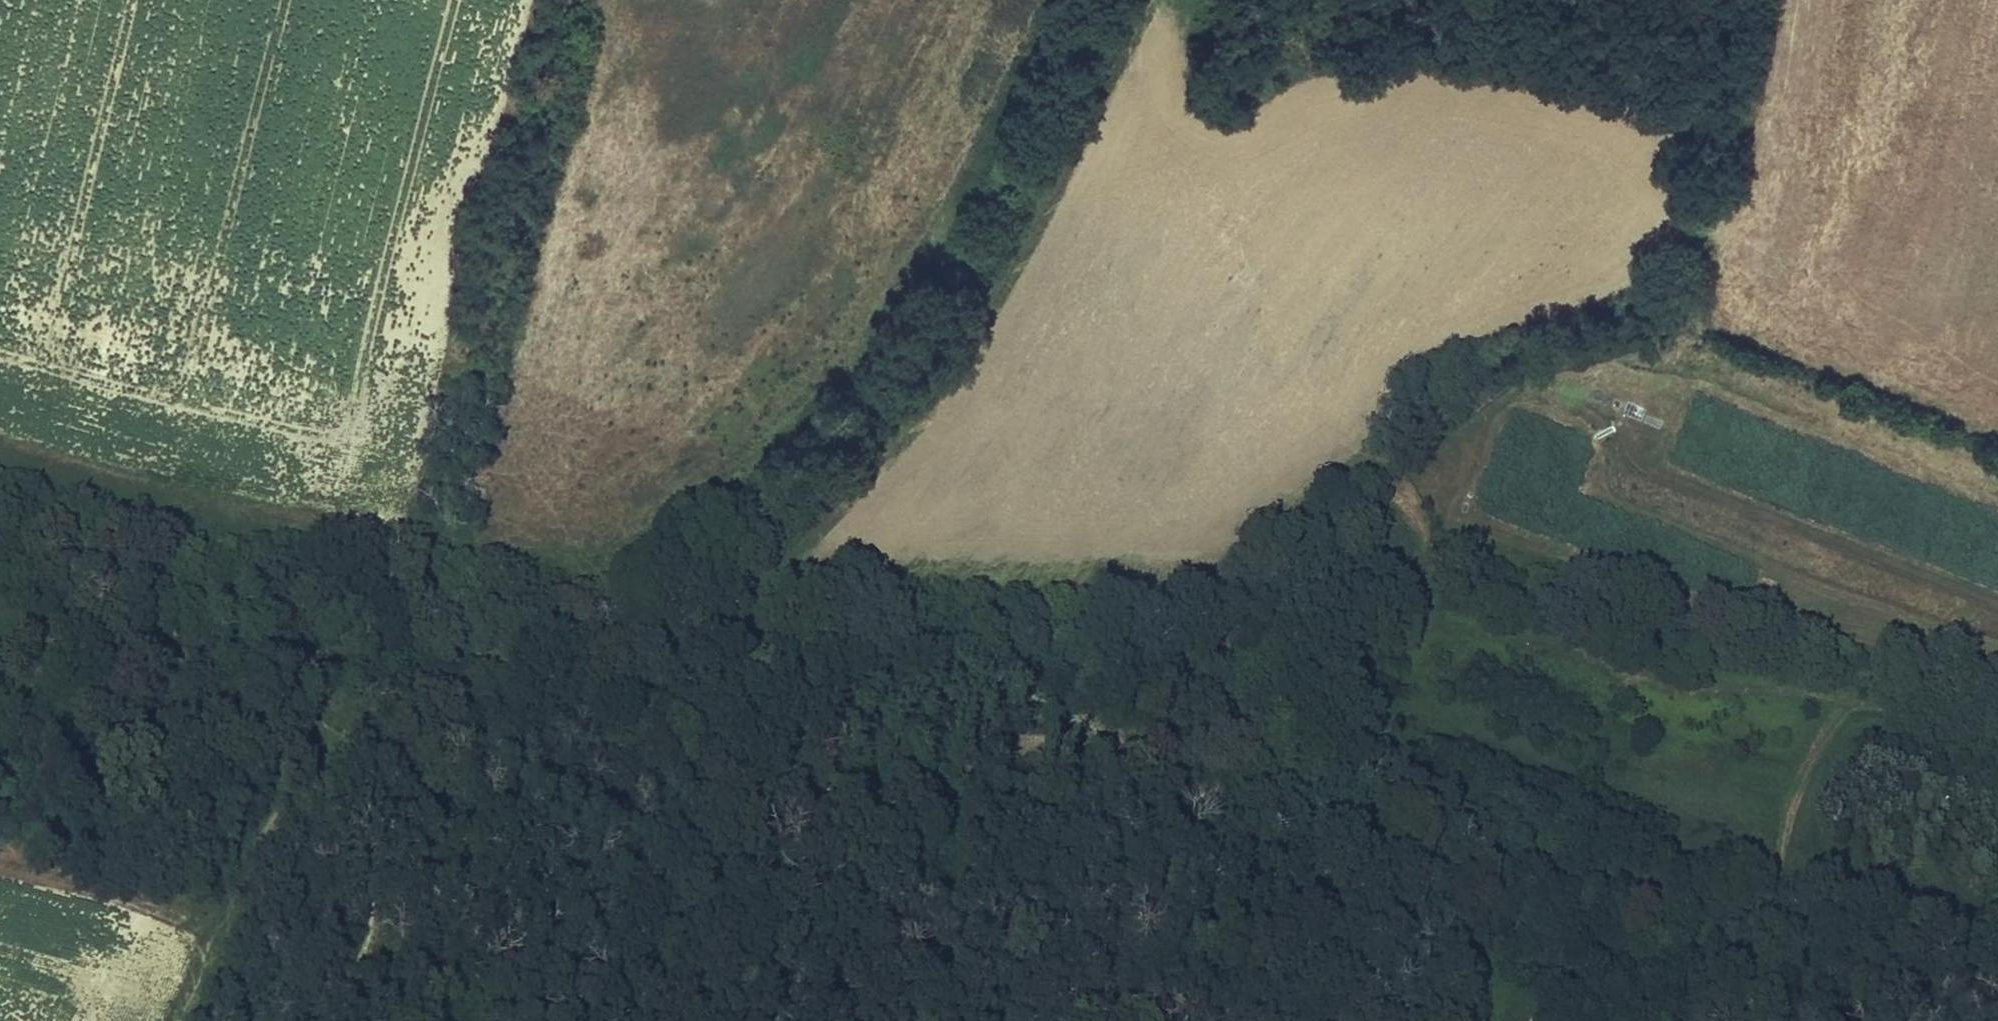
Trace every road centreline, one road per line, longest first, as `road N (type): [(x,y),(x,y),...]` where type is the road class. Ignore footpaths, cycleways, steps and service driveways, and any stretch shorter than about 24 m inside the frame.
road 1 (track): [(1733,696),(1997,729)]
road 2 (track): [(215,920),(253,825),(330,704)]

